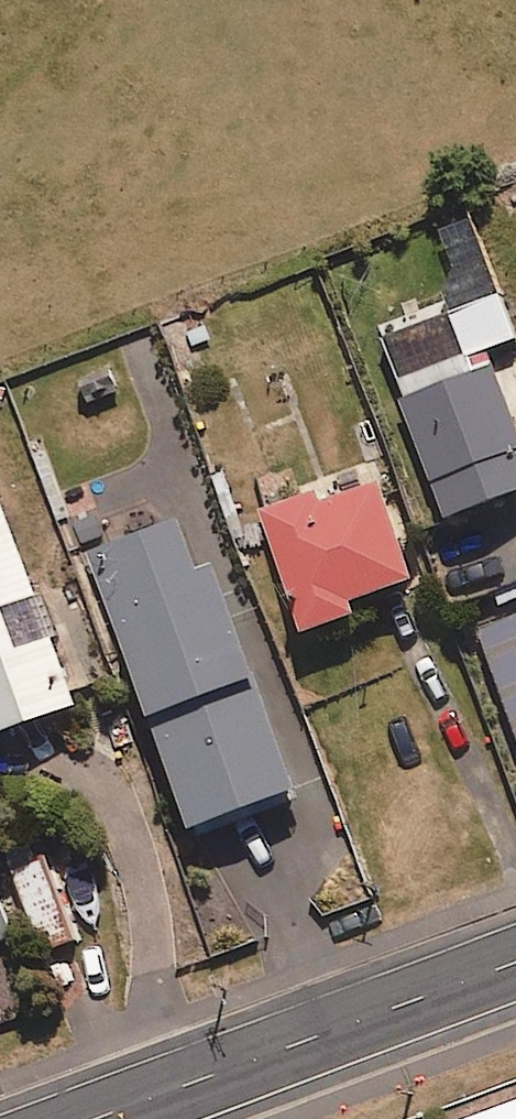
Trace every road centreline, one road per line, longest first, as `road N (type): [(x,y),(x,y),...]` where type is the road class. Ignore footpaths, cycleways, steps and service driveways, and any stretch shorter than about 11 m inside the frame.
road 1 (secondary): [(515,962),(97,1118)]

